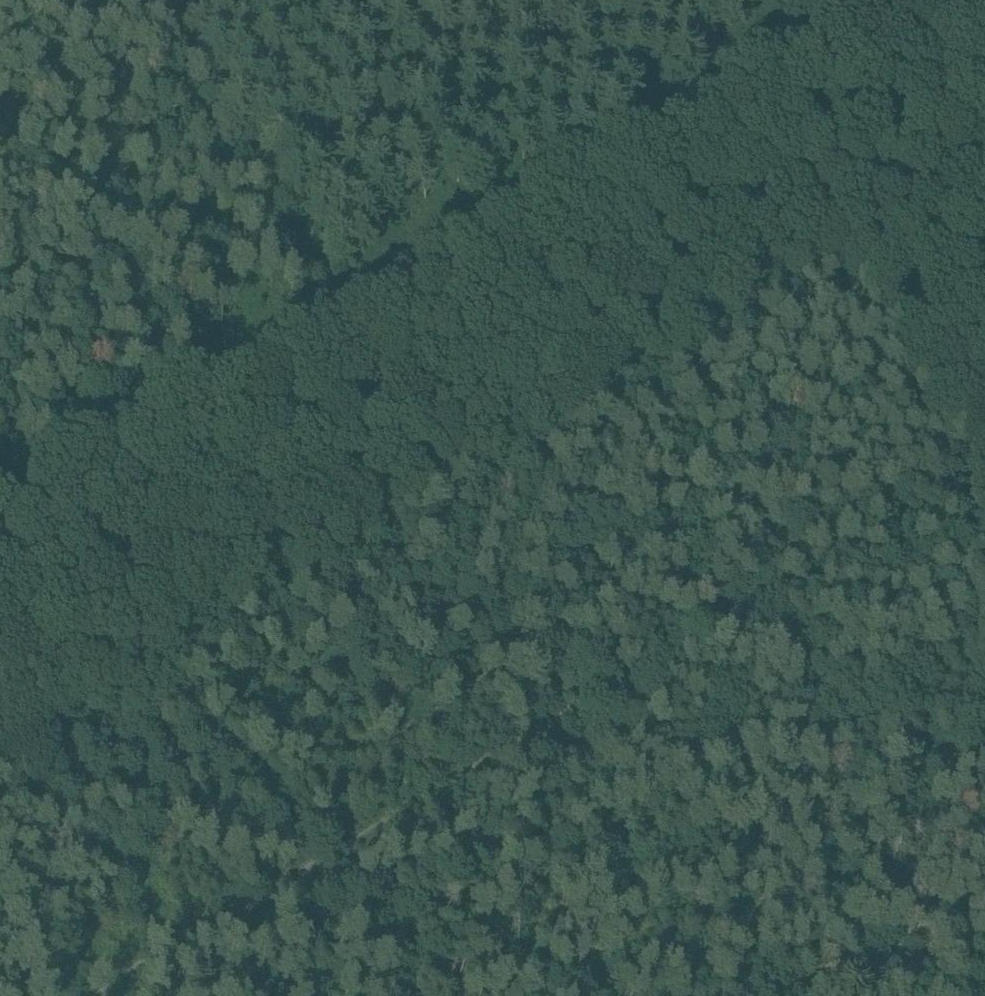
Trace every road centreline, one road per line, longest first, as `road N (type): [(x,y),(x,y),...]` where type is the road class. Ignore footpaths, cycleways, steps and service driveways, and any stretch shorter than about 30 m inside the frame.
road 1 (track): [(864,0),(0,497)]
road 2 (track): [(340,303),(569,715)]

